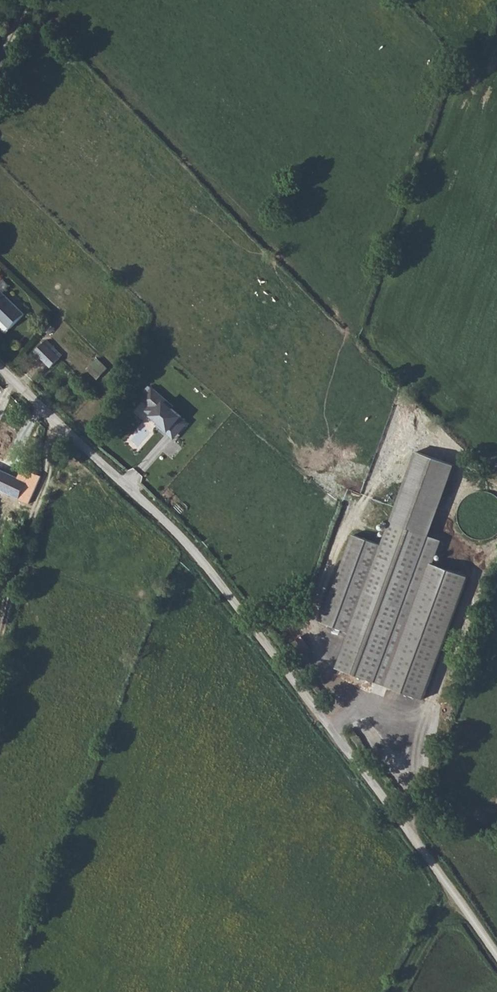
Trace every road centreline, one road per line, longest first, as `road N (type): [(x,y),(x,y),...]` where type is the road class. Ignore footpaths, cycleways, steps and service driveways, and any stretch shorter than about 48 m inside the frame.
road 1 (unclassified): [(0,373),(204,557),(292,687),(496,953)]
road 2 (track): [(64,429),(0,649)]

